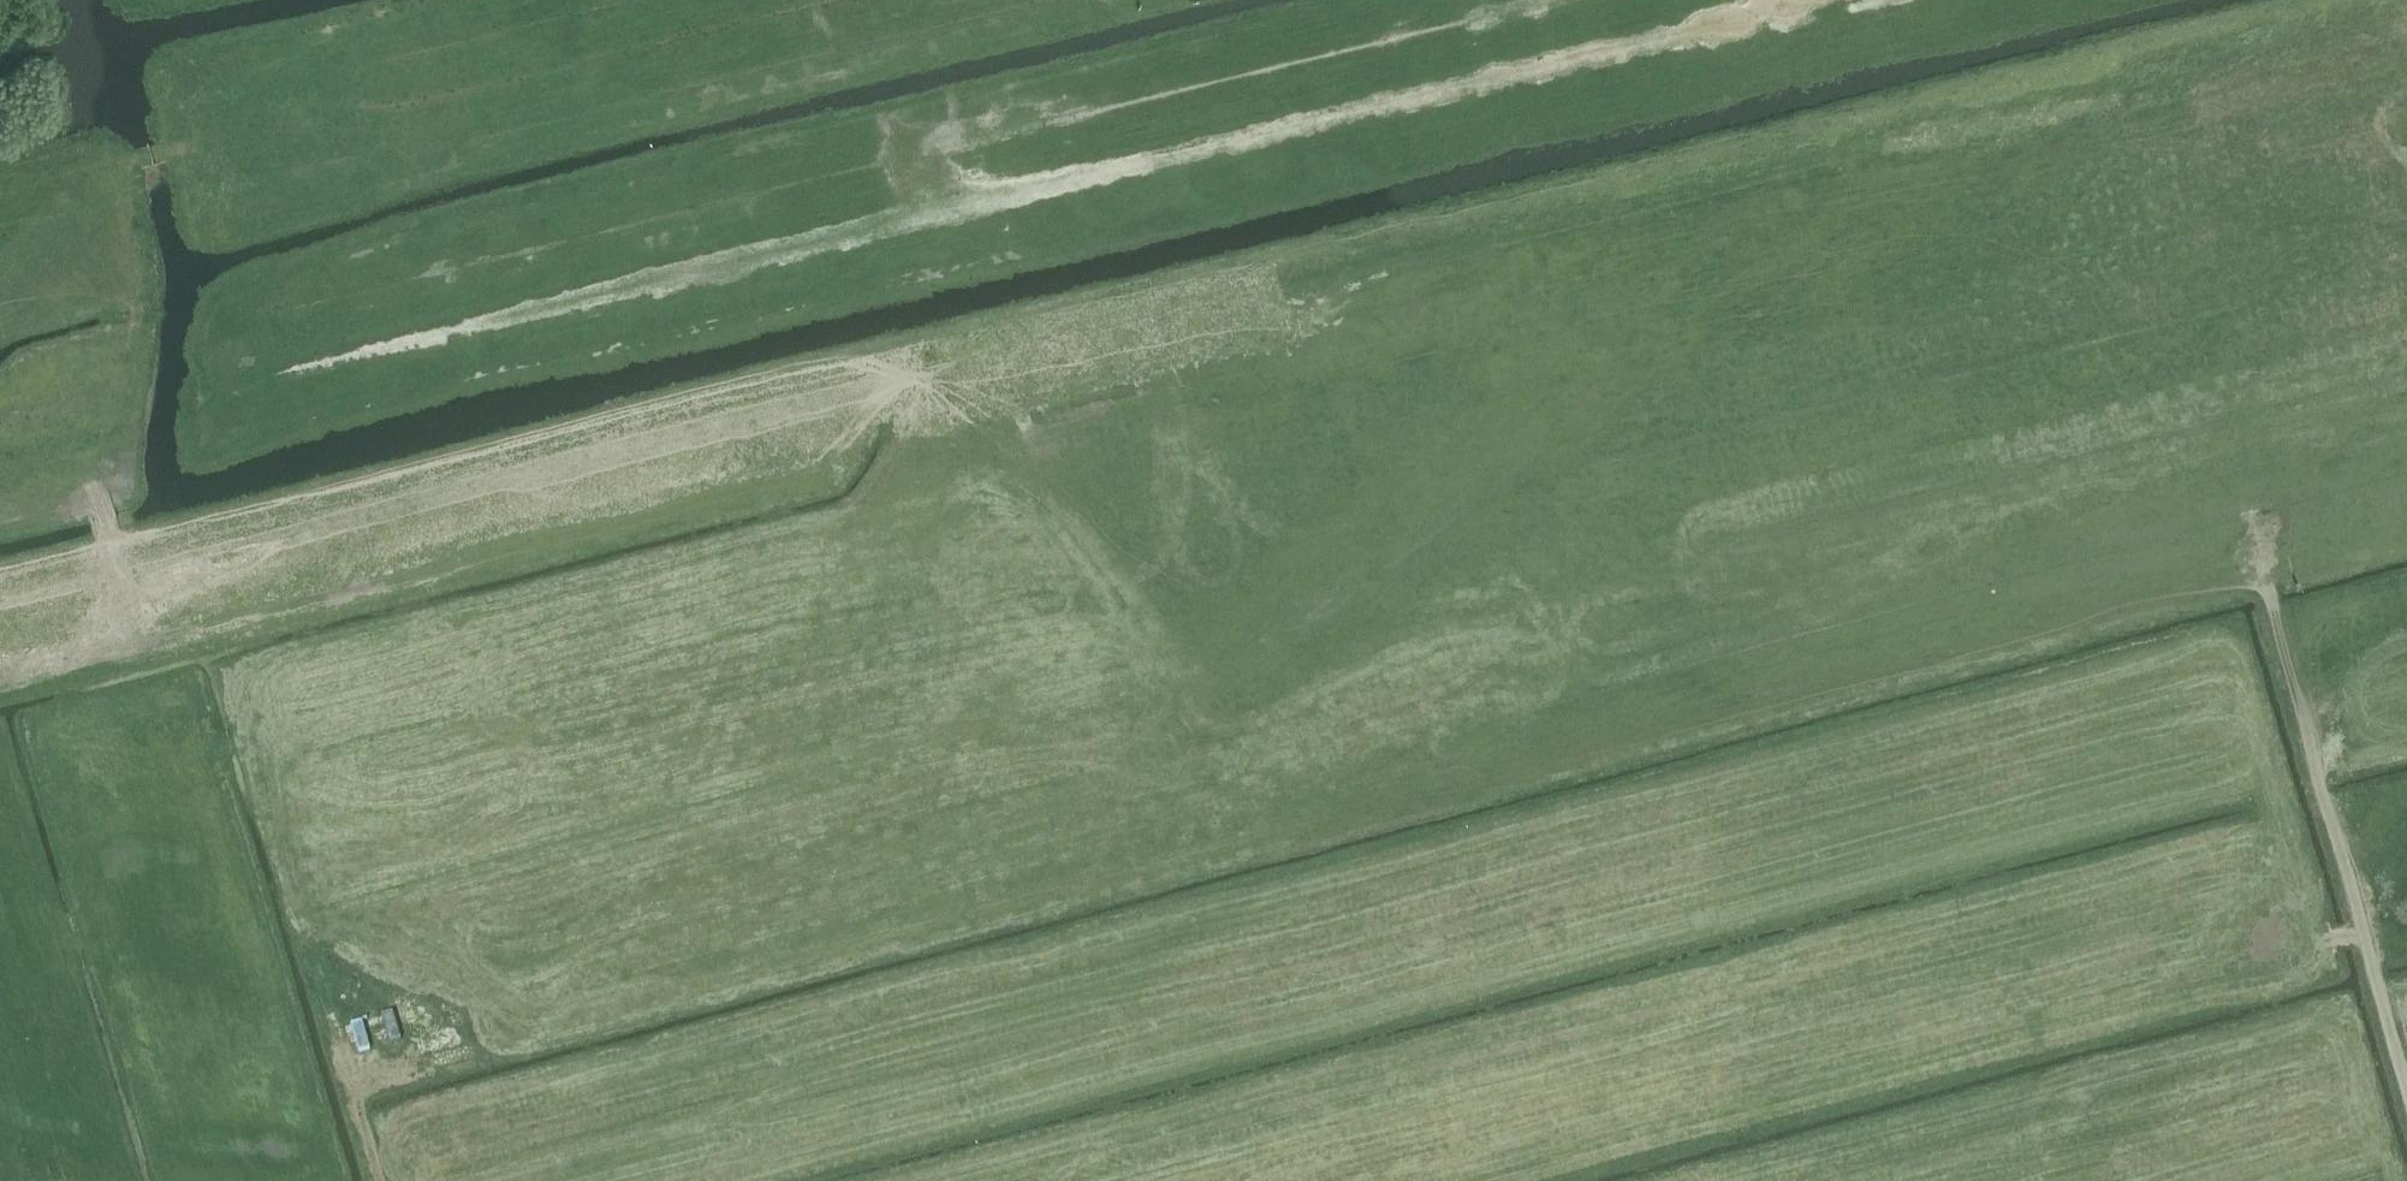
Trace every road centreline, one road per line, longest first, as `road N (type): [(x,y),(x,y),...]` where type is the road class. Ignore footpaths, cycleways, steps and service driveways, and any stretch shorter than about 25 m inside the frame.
road 1 (track): [(382,1180),(330,1028),(251,735)]
road 2 (track): [(2406,1103),(2311,770)]

